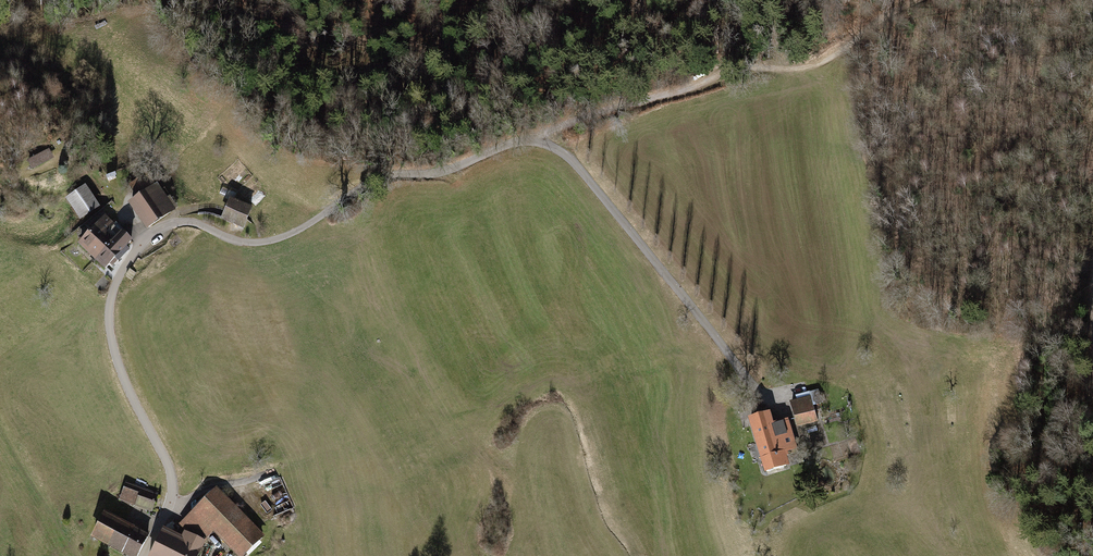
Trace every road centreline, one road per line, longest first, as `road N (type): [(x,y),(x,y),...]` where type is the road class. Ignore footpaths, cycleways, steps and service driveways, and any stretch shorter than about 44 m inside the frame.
road 1 (track): [(915,0),(823,62),(743,69),(603,110),(536,141)]

